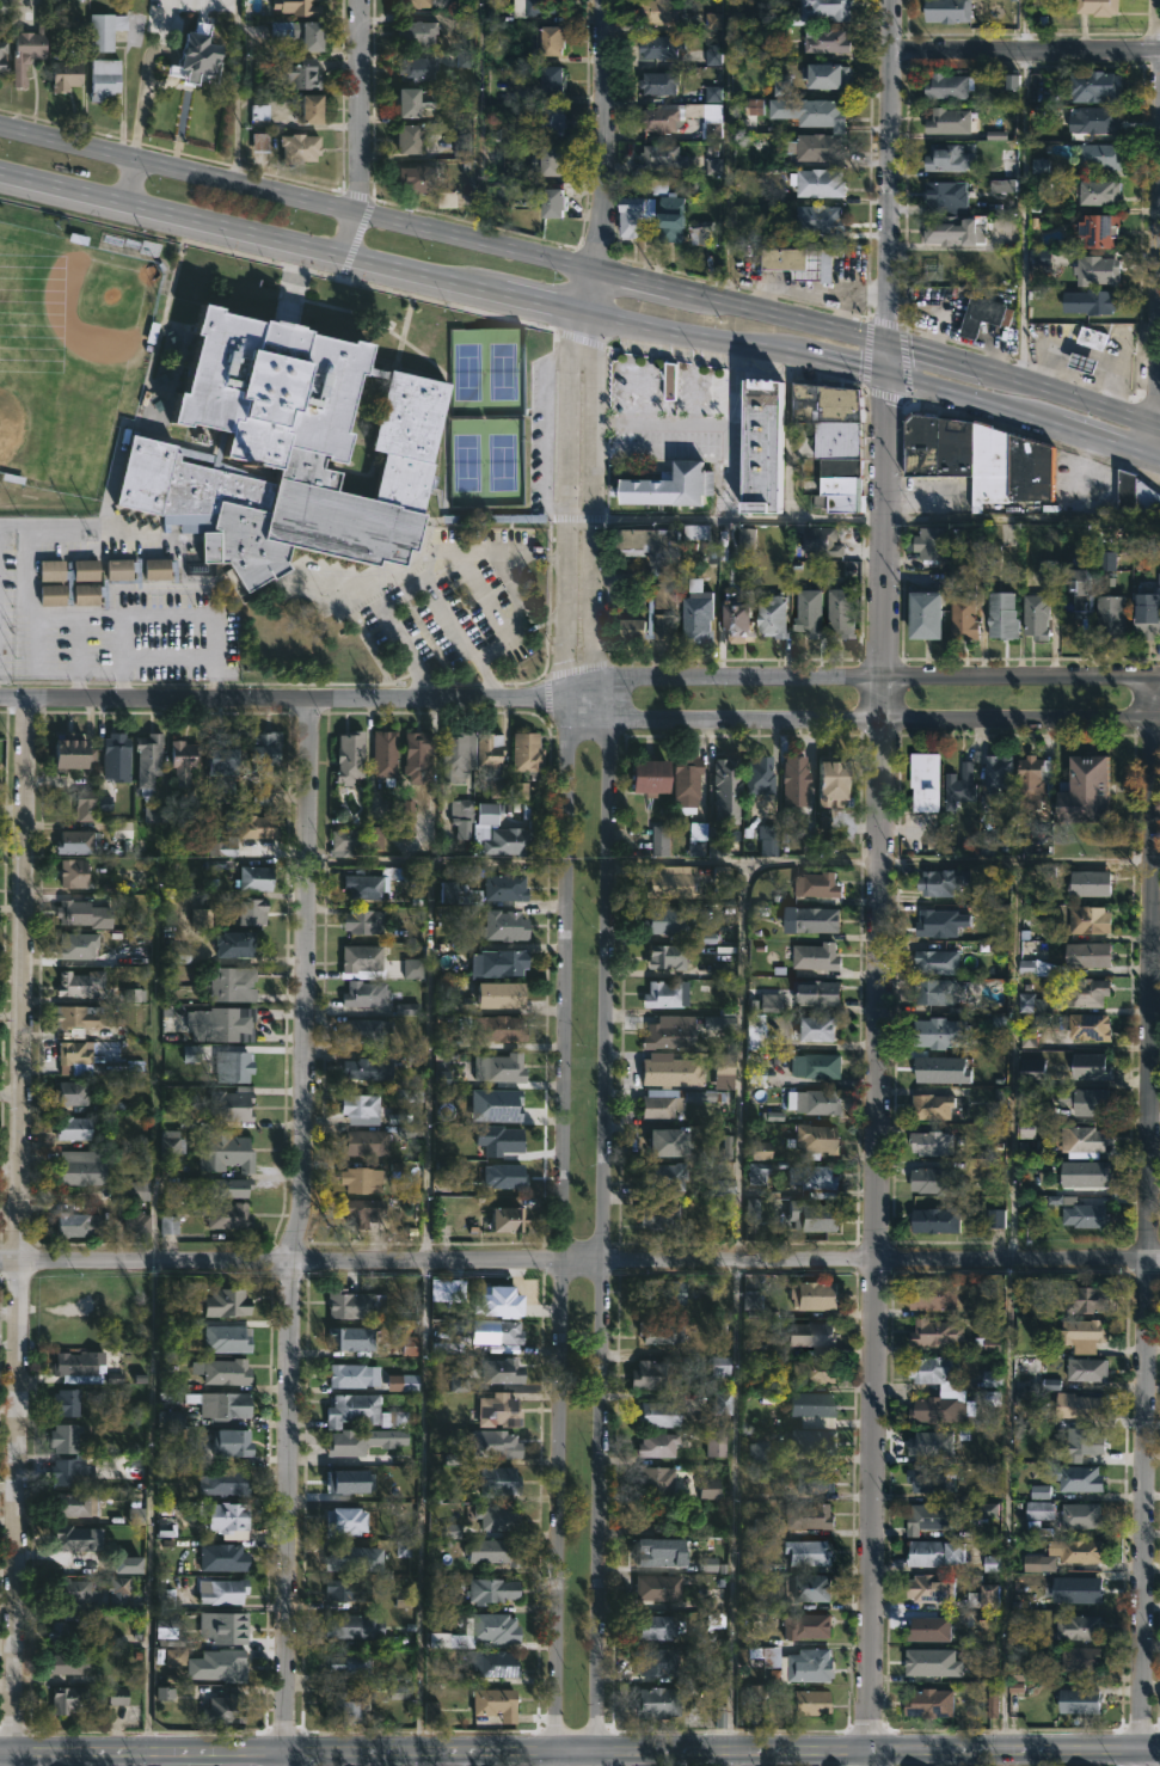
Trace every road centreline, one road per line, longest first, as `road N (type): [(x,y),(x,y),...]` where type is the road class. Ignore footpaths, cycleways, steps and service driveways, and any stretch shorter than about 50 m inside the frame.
road 1 (secondary): [(1159,430),(939,357),(0,128)]
road 2 (secondary): [(0,173),(448,284),(831,366),(1159,466)]
road 3 (residential): [(1159,1256),(0,1262)]
road 4 (tertiary): [(1159,1748),(0,1748)]
road 5 (residential): [(1155,677),(1139,1765)]
road 6 (residential): [(888,679),(872,1765)]
road 7 (residential): [(25,697),(11,1765)]
road 8 (residential): [(308,698),(306,1092),(284,1765)]
road 9 (tertiary): [(564,699),(570,953),(558,1765)]
road 10 (tertiary): [(598,1765),(609,717)]
road 11 (residential): [(888,679),(890,0)]
road 12 (tertiary): [(1159,677),(600,679),(564,699)]
road 13 (tertiary): [(564,699),(609,717),(1159,718)]
road 14 (residential): [(564,699),(0,696)]
road 15 (tertiary): [(609,717),(593,639),(593,272)]
road 16 (tertiary): [(593,272),(570,312),(564,699)]
road 17 (residential): [(593,272),(606,167),(604,0)]
road 18 (residential): [(1159,47),(890,51)]
road 19 (residential): [(338,257),(355,216),(360,165),(361,0)]

